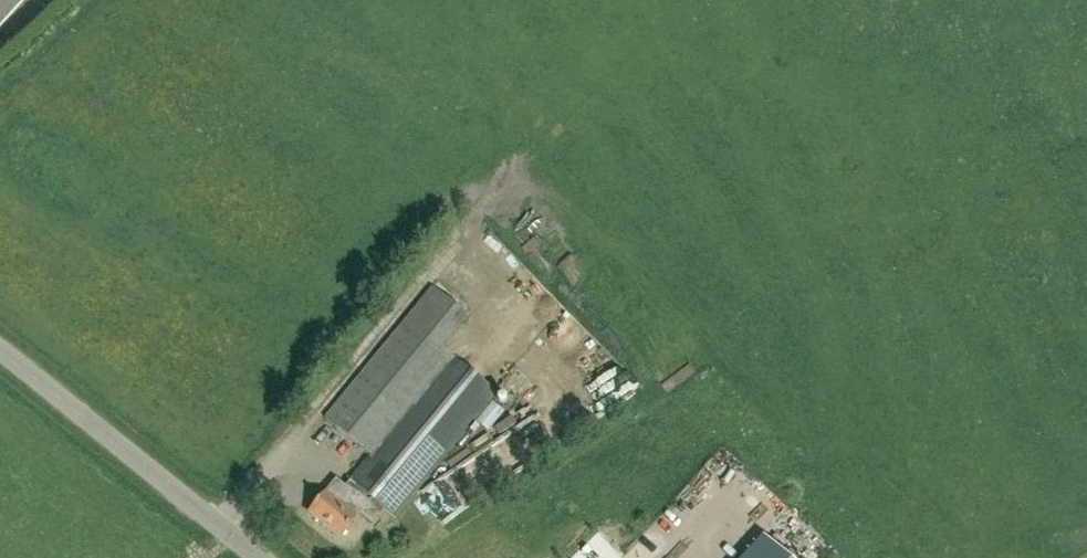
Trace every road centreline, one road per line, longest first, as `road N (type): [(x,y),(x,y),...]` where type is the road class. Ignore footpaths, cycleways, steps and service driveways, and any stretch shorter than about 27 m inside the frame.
road 1 (unclassified): [(262,557),(0,352)]

